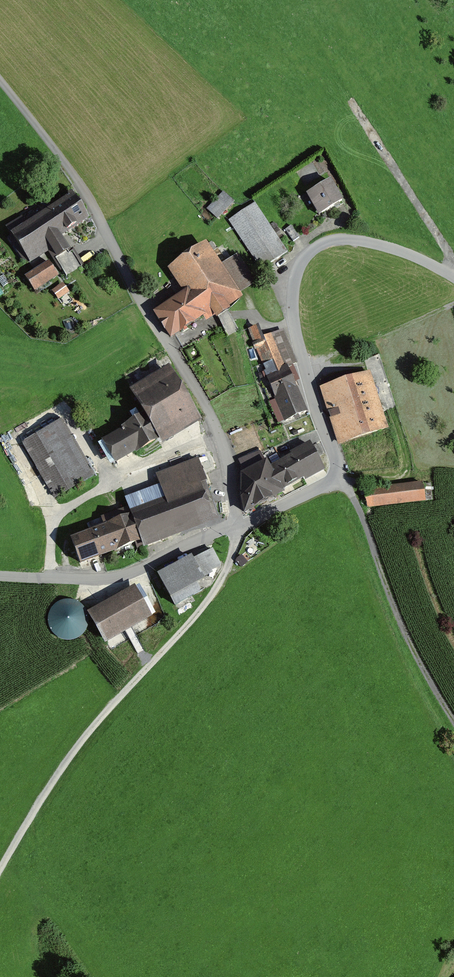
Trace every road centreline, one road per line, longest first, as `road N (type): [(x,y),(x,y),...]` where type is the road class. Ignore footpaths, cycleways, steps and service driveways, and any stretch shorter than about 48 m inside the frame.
road 1 (unclassified): [(236,527),(223,448),(198,391),(84,193),(0,83)]
road 2 (unclassified): [(453,277),(355,241),(329,242),(303,260),(292,294),(296,333),(337,472),(236,527)]
road 3 (track): [(236,527),(207,601),(54,780),(0,870)]
road 4 (track): [(337,472),(453,725)]
road 5 (unclassified): [(0,576),(113,578),(236,527)]
road 6 (track): [(352,106),(453,269)]
road 7 (track): [(304,365),(453,304)]

